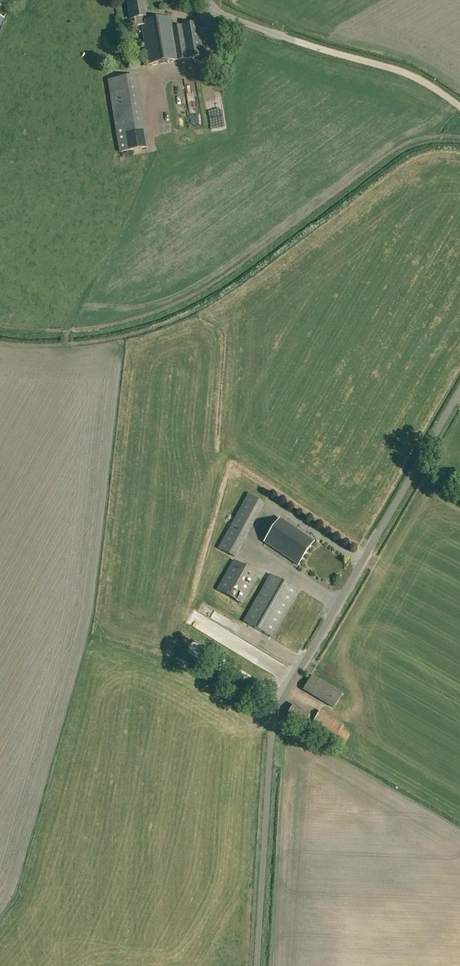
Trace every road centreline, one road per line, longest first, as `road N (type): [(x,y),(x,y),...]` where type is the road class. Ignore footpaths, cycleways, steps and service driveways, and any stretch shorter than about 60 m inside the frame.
road 1 (unclassified): [(258,965),(279,706),(459,394)]
road 2 (track): [(216,14),(395,70),(459,108)]

